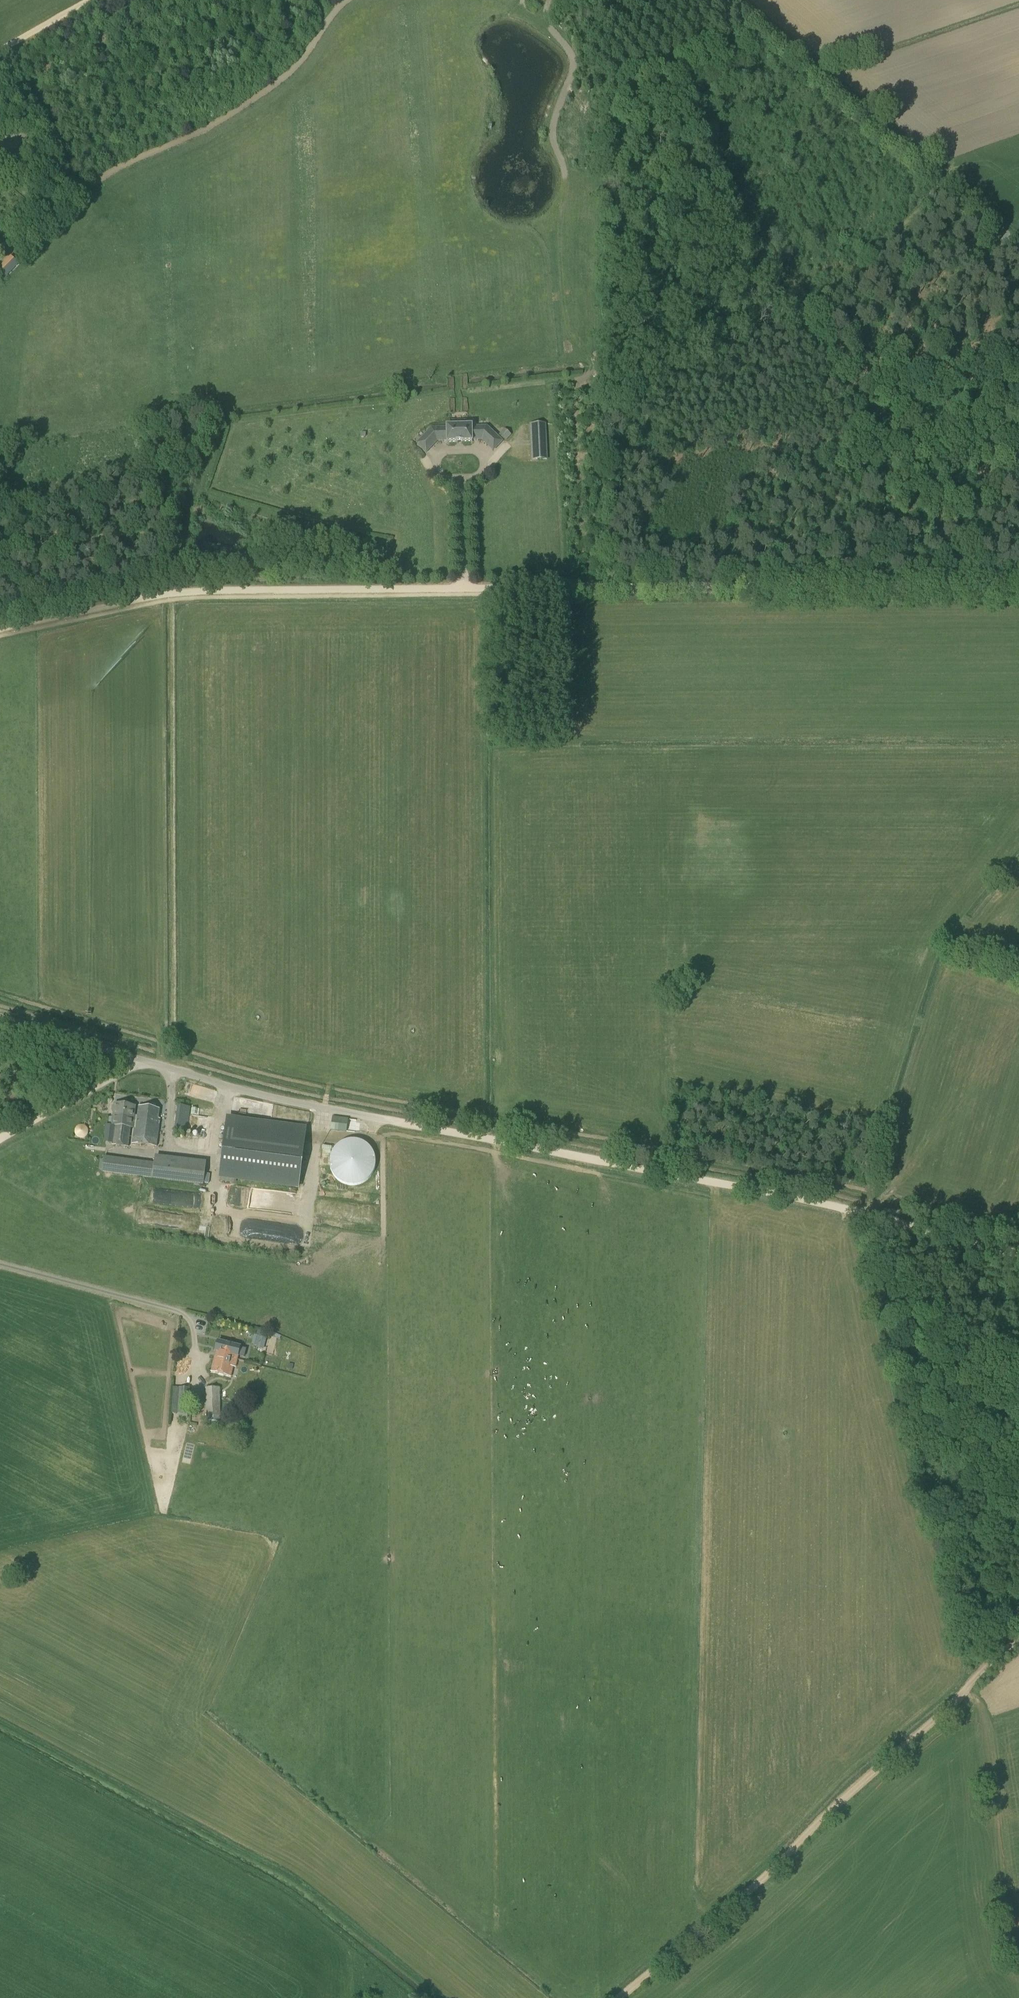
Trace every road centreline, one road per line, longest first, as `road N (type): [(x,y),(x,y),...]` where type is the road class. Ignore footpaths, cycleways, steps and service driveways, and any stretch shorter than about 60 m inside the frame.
road 1 (track): [(1018,586),(176,595),(0,631)]
road 2 (track): [(1018,1252),(803,1199),(407,1125)]
road 3 (track): [(1018,1643),(621,1997)]
road 4 (unclassified): [(407,1125),(236,1087),(0,1016)]
road 5 (unclassified): [(1018,250),(721,0)]

